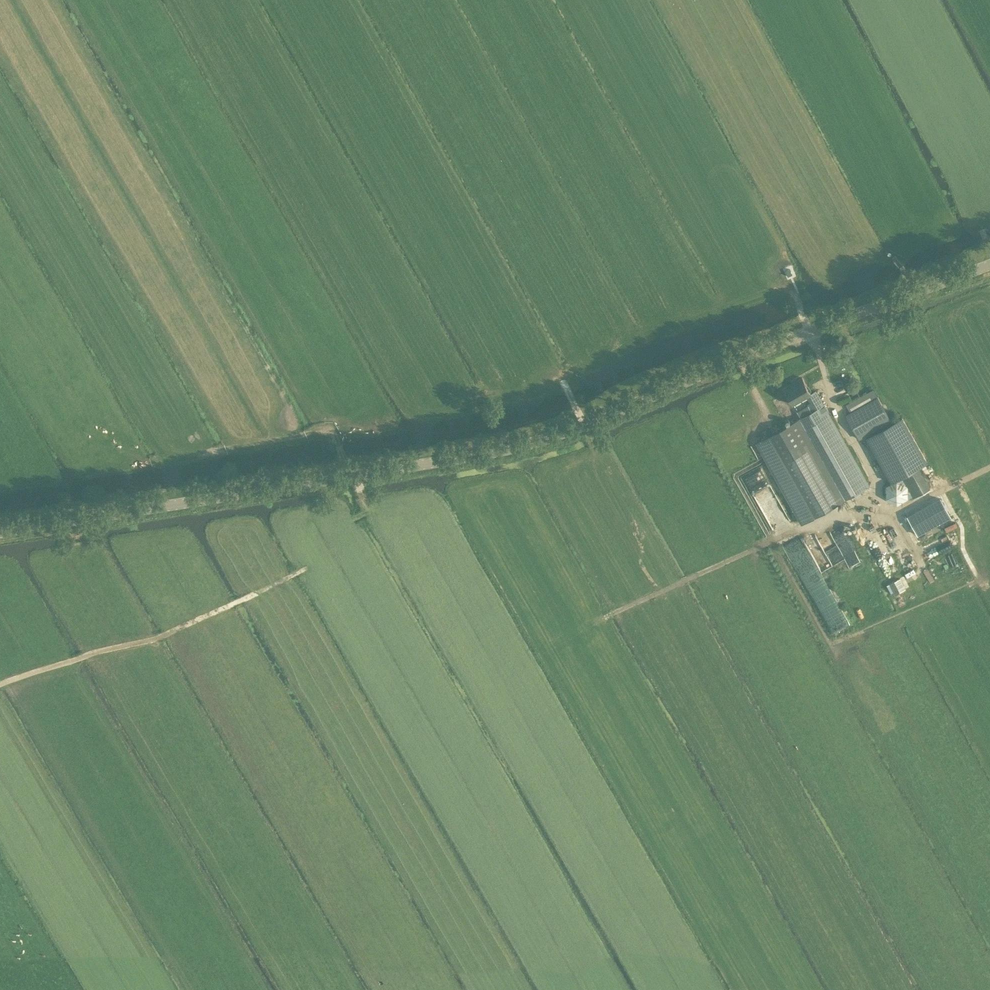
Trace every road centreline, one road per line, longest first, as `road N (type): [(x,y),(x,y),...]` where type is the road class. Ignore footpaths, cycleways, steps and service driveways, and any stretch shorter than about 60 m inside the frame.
road 1 (unclassified): [(0,534),(527,445),(989,265)]

